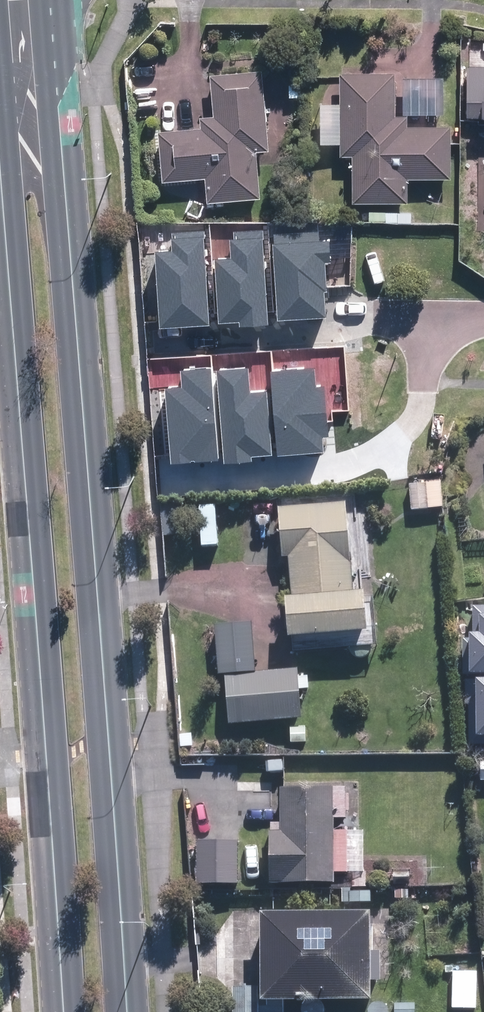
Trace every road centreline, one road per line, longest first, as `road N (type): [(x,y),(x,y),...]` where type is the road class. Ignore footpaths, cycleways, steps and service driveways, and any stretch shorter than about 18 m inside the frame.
road 1 (primary): [(54,0),(130,1011)]
road 2 (primary): [(63,1011),(0,122)]

